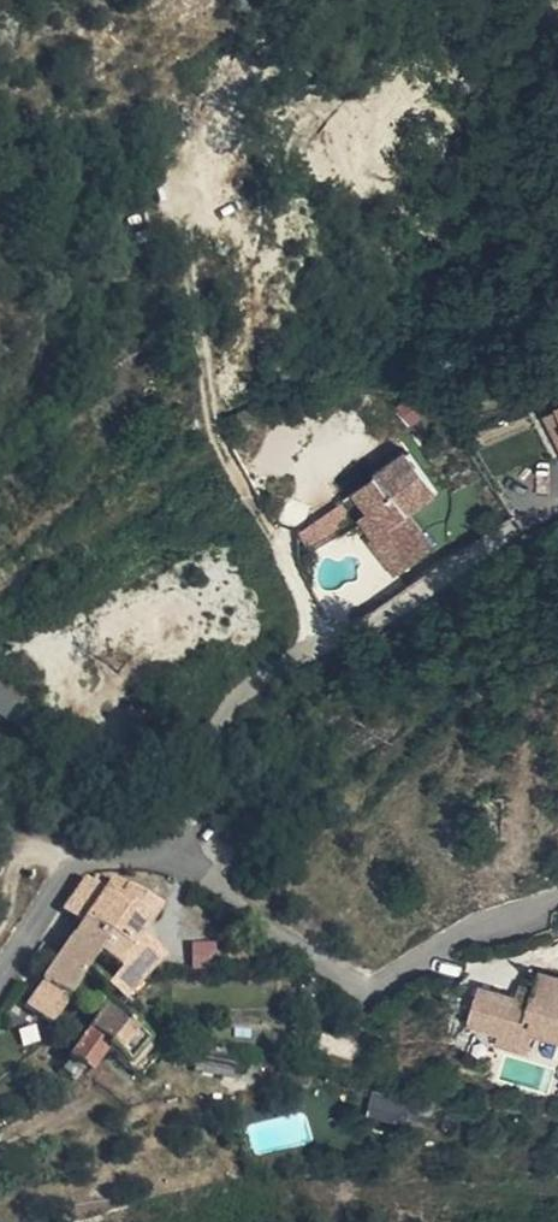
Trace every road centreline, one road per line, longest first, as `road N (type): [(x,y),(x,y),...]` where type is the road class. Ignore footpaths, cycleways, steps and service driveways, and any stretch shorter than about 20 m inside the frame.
road 1 (residential): [(0,976),(75,870),(105,853),(186,864),(348,980),(373,983),(488,916),(557,895)]
road 2 (track): [(282,554),(210,420),(196,193),(235,84)]

